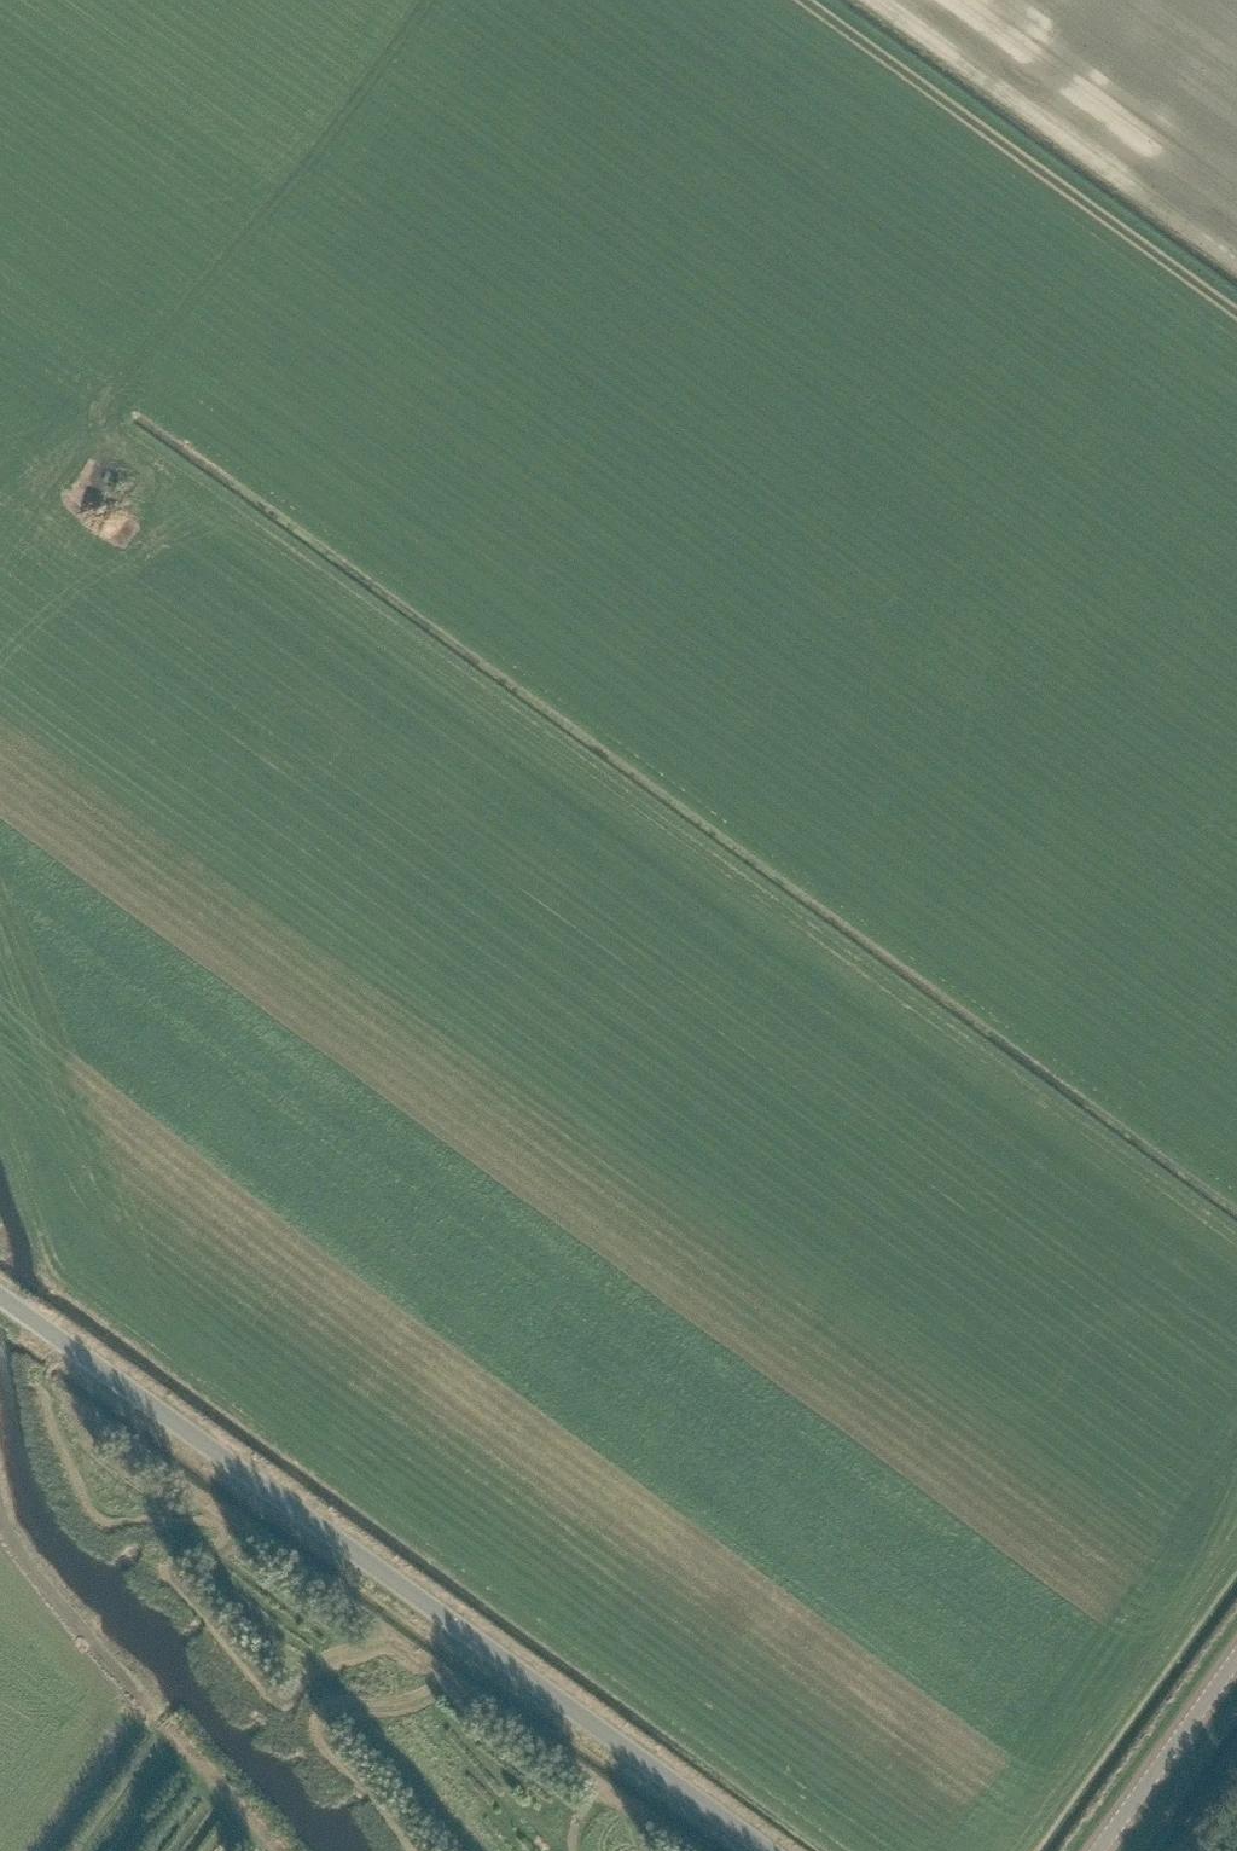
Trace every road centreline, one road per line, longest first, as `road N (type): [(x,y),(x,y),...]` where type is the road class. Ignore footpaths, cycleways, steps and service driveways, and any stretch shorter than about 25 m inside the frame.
road 1 (tertiary): [(763,1850),(0,1295)]
road 2 (tertiary): [(1105,1850),(1236,1668)]

